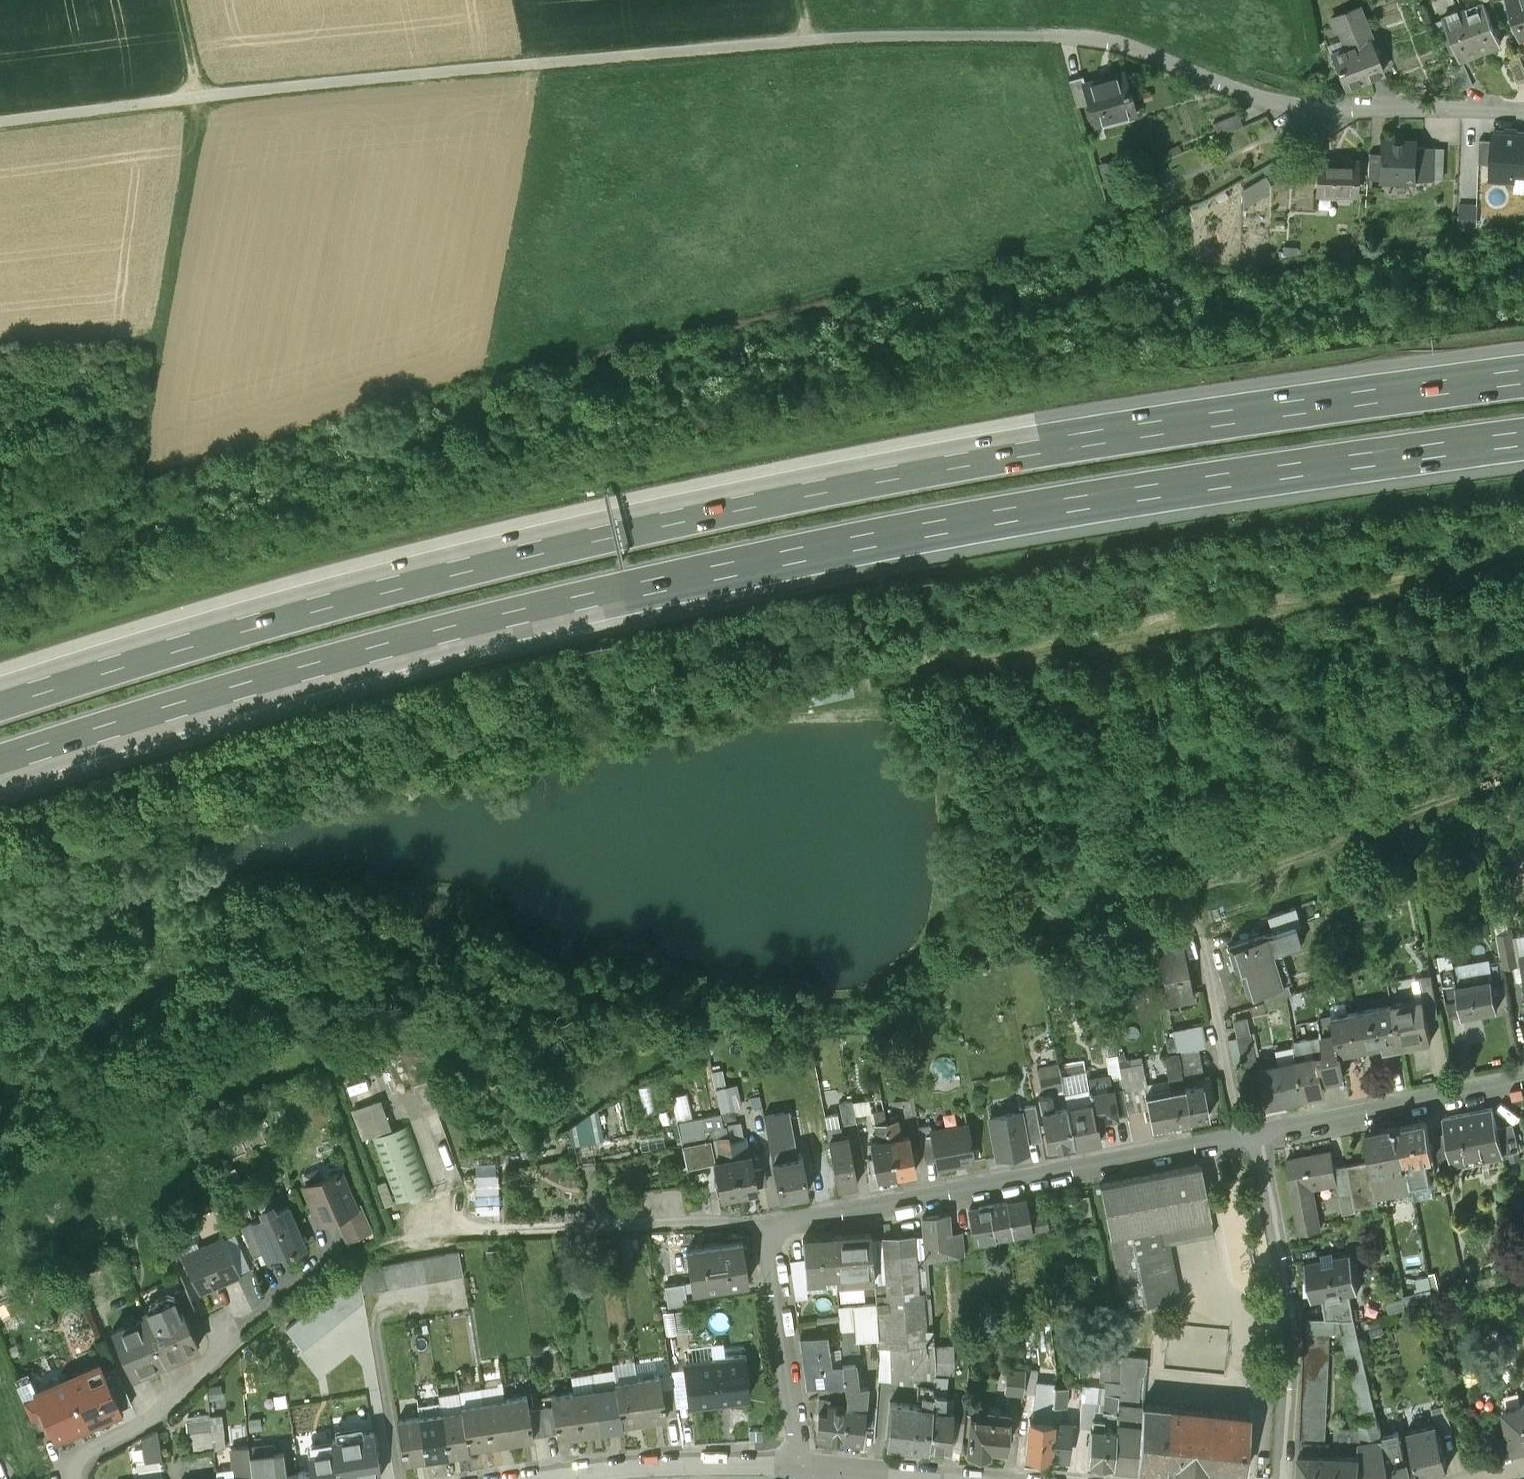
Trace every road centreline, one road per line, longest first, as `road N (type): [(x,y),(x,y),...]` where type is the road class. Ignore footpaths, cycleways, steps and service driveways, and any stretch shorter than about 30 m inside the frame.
road 1 (motorway): [(1523,370),(1261,404),(653,513),(453,558),(0,689)]
road 2 (motorway): [(0,766),(260,688),(668,586),(1048,515),(1523,448)]
road 3 (track): [(1055,35),(801,37),(197,95)]
road 4 (residential): [(1260,1133),(769,1231),(802,1464)]
road 5 (residential): [(1523,119),(1289,108),(1124,44),(1055,35)]
road 6 (track): [(197,95),(139,486)]
road 7 (residential): [(1285,1478),(1293,1324),(1260,1133)]
road 8 (residential): [(1523,1081),(1260,1133)]
road 9 (residential): [(802,1464),(535,1478)]
road 10 (track): [(197,95),(0,122)]
road 11 (residential): [(984,1478),(802,1464)]

